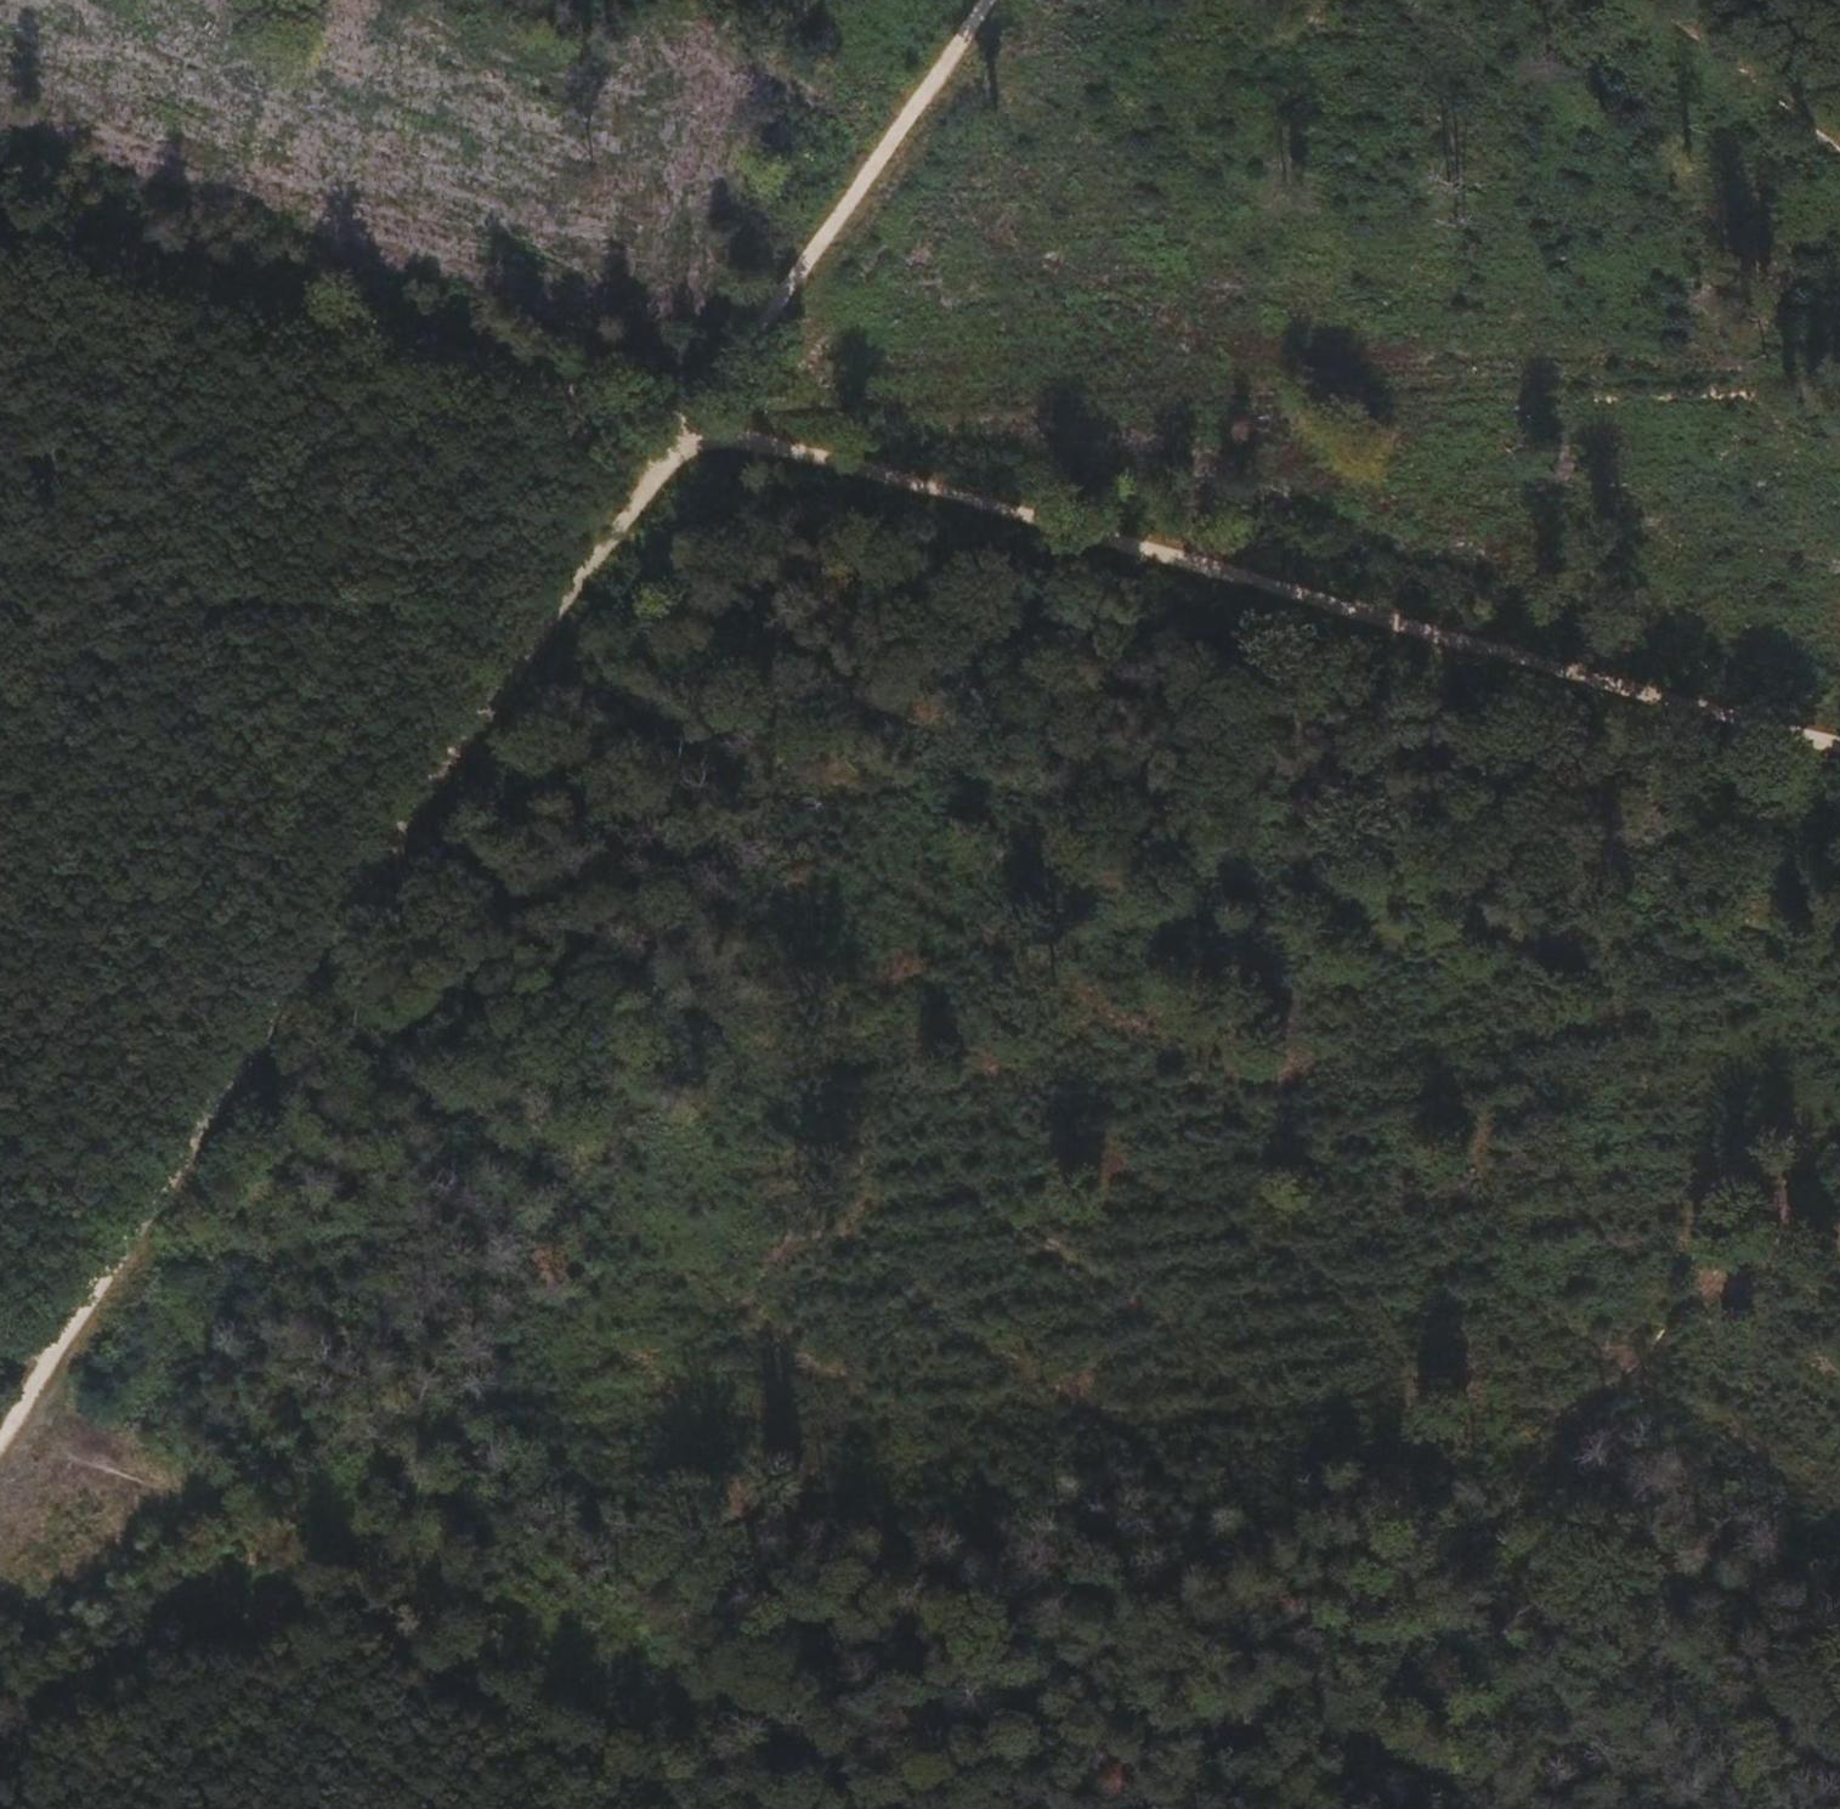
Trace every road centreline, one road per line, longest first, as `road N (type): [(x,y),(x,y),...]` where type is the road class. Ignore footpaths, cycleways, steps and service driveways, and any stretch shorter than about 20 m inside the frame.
road 1 (track): [(709,432),(1839,769)]
road 2 (track): [(709,432),(37,1384)]
road 3 (track): [(0,233),(709,432)]
road 4 (track): [(1008,0),(709,432)]

